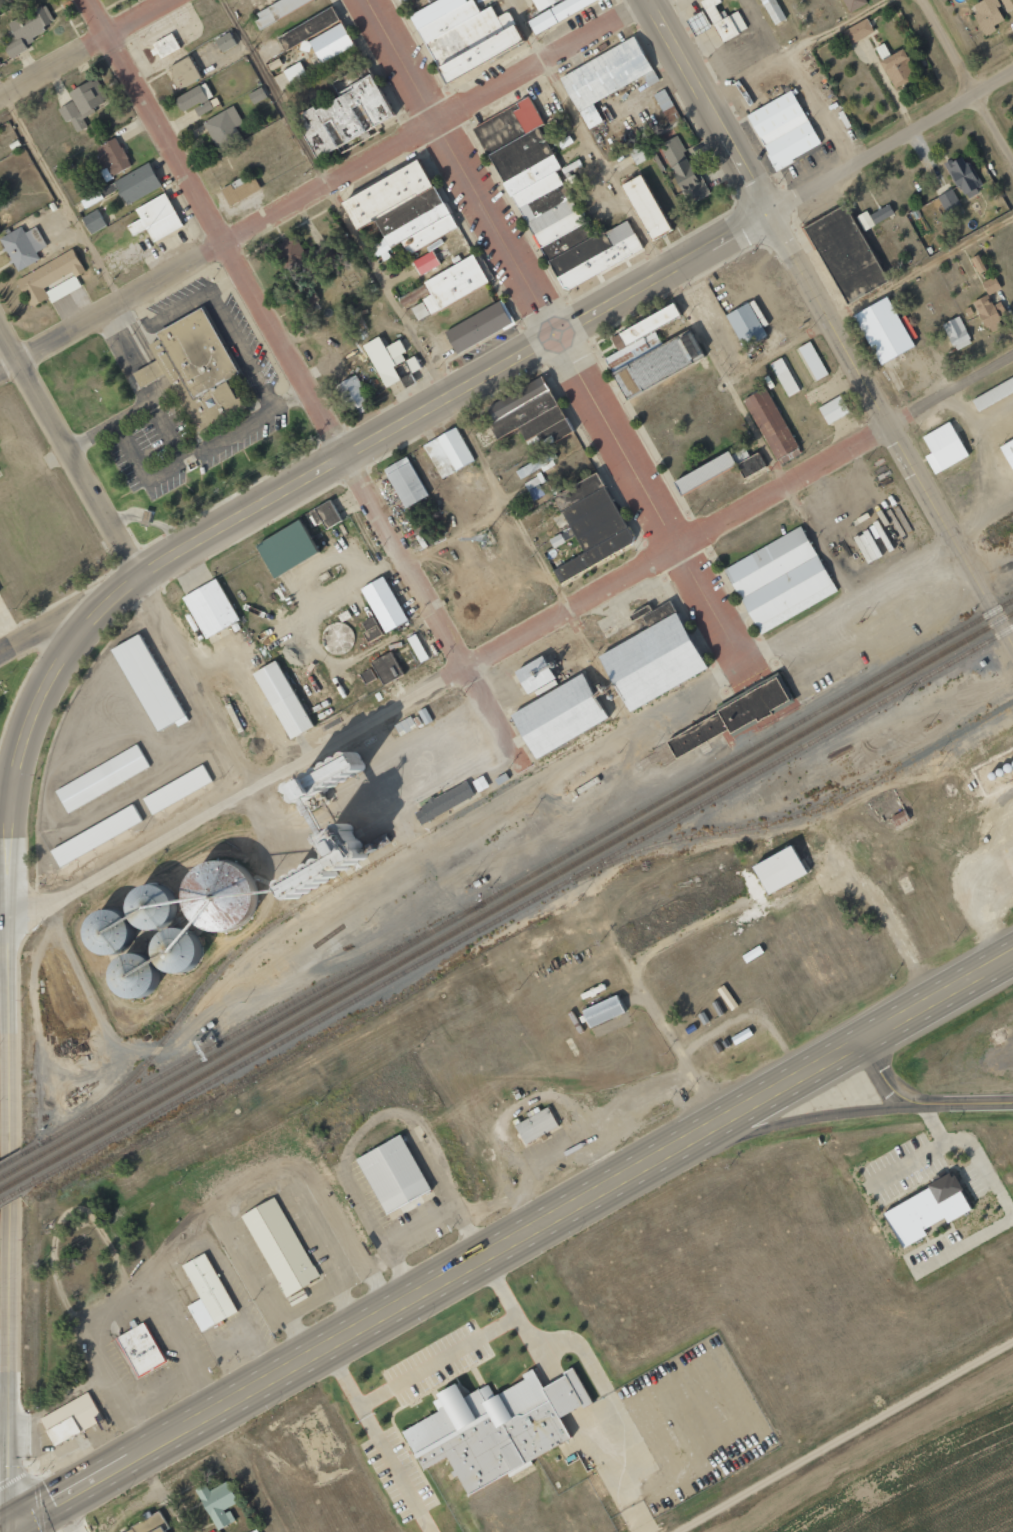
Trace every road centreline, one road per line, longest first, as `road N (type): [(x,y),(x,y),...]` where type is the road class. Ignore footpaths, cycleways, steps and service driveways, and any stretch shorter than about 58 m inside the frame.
road 1 (residential): [(524,767),(88,0)]
road 2 (trunk): [(6,1530),(707,1128)]
road 3 (residential): [(0,936),(676,550)]
road 4 (residential): [(740,664),(364,0)]
road 5 (residential): [(434,124),(0,373)]
road 6 (secondary): [(1012,646),(772,211)]
road 7 (primary): [(142,573),(558,331)]
road 8 (primary): [(10,1110),(6,1530)]
road 9 (residential): [(676,550),(1012,354)]
road 10 (trunk): [(707,1128),(1010,956)]
road 11 (primary): [(16,826),(24,763),(63,665),(142,573)]
road 12 (residential): [(142,573),(0,327)]
road 13 (residential): [(772,211),(1012,72)]
road 14 (primary): [(772,211),(646,0)]
road 15 (residential): [(646,0),(434,124)]
road 16 (primary): [(558,331),(772,211)]
road 17 (secondary): [(707,1128),(929,1108)]
road 18 (residential): [(0,97),(166,0)]
road 19 (residential): [(1012,156),(921,0)]
road 20 (primary): [(10,1110),(11,930)]
road 21 (residential): [(0,654),(142,573)]

